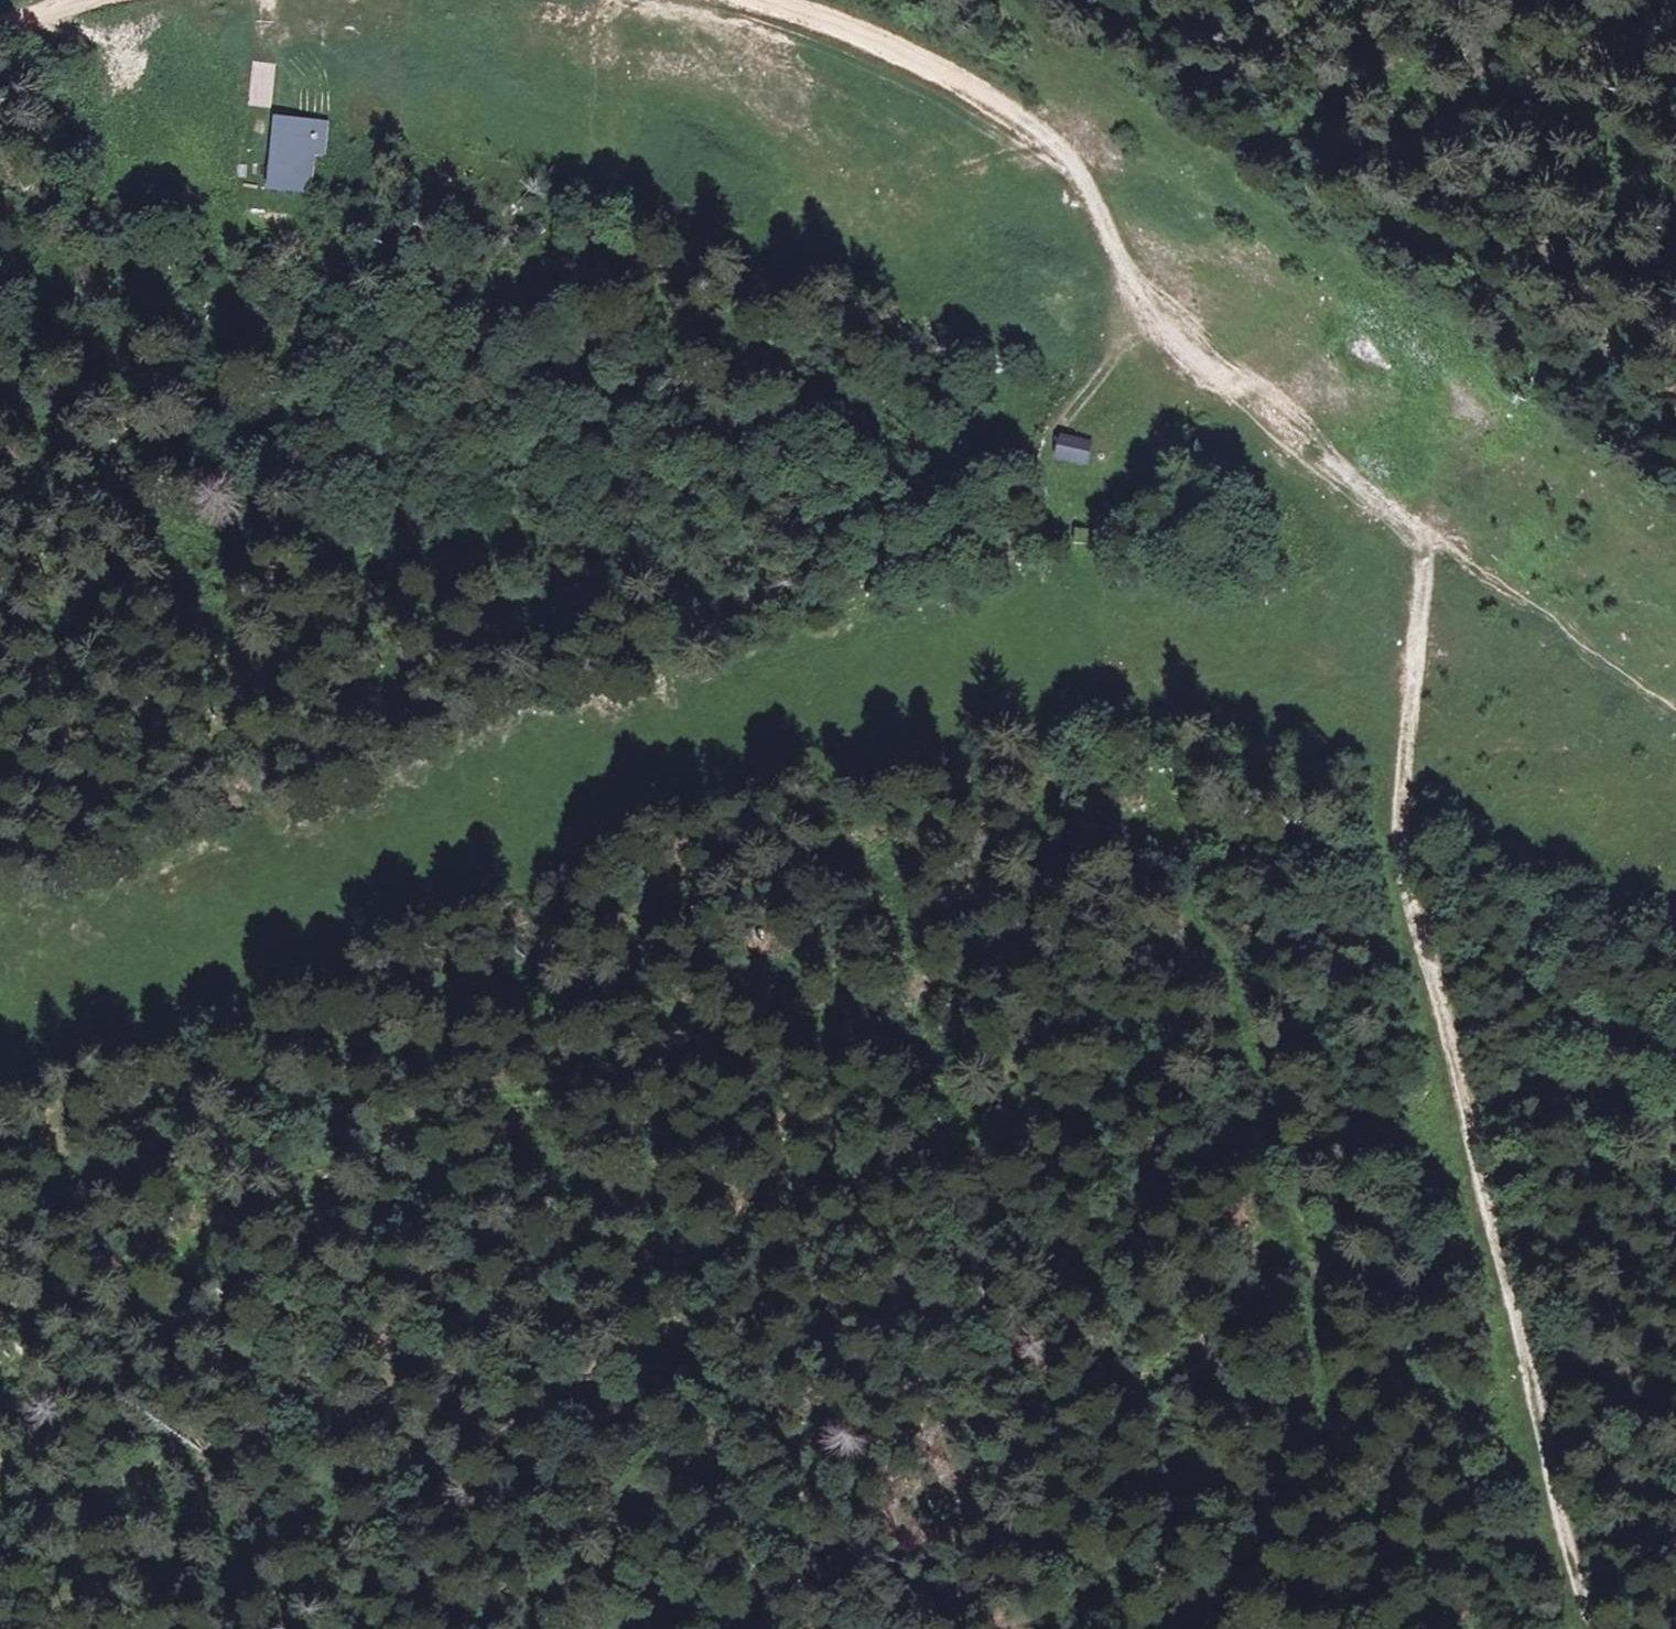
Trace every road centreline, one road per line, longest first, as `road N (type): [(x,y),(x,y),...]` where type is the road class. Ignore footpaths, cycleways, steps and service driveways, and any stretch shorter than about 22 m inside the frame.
road 1 (track): [(1414,678),(1399,831),(1423,987),(1521,1409),(1583,1628)]
road 2 (track): [(771,0),(871,38),(1007,108),(1082,187),(1158,324)]
road 3 (track): [(1429,537),(1324,462),(1158,324)]
road 4 (track): [(1414,678),(1429,537)]

